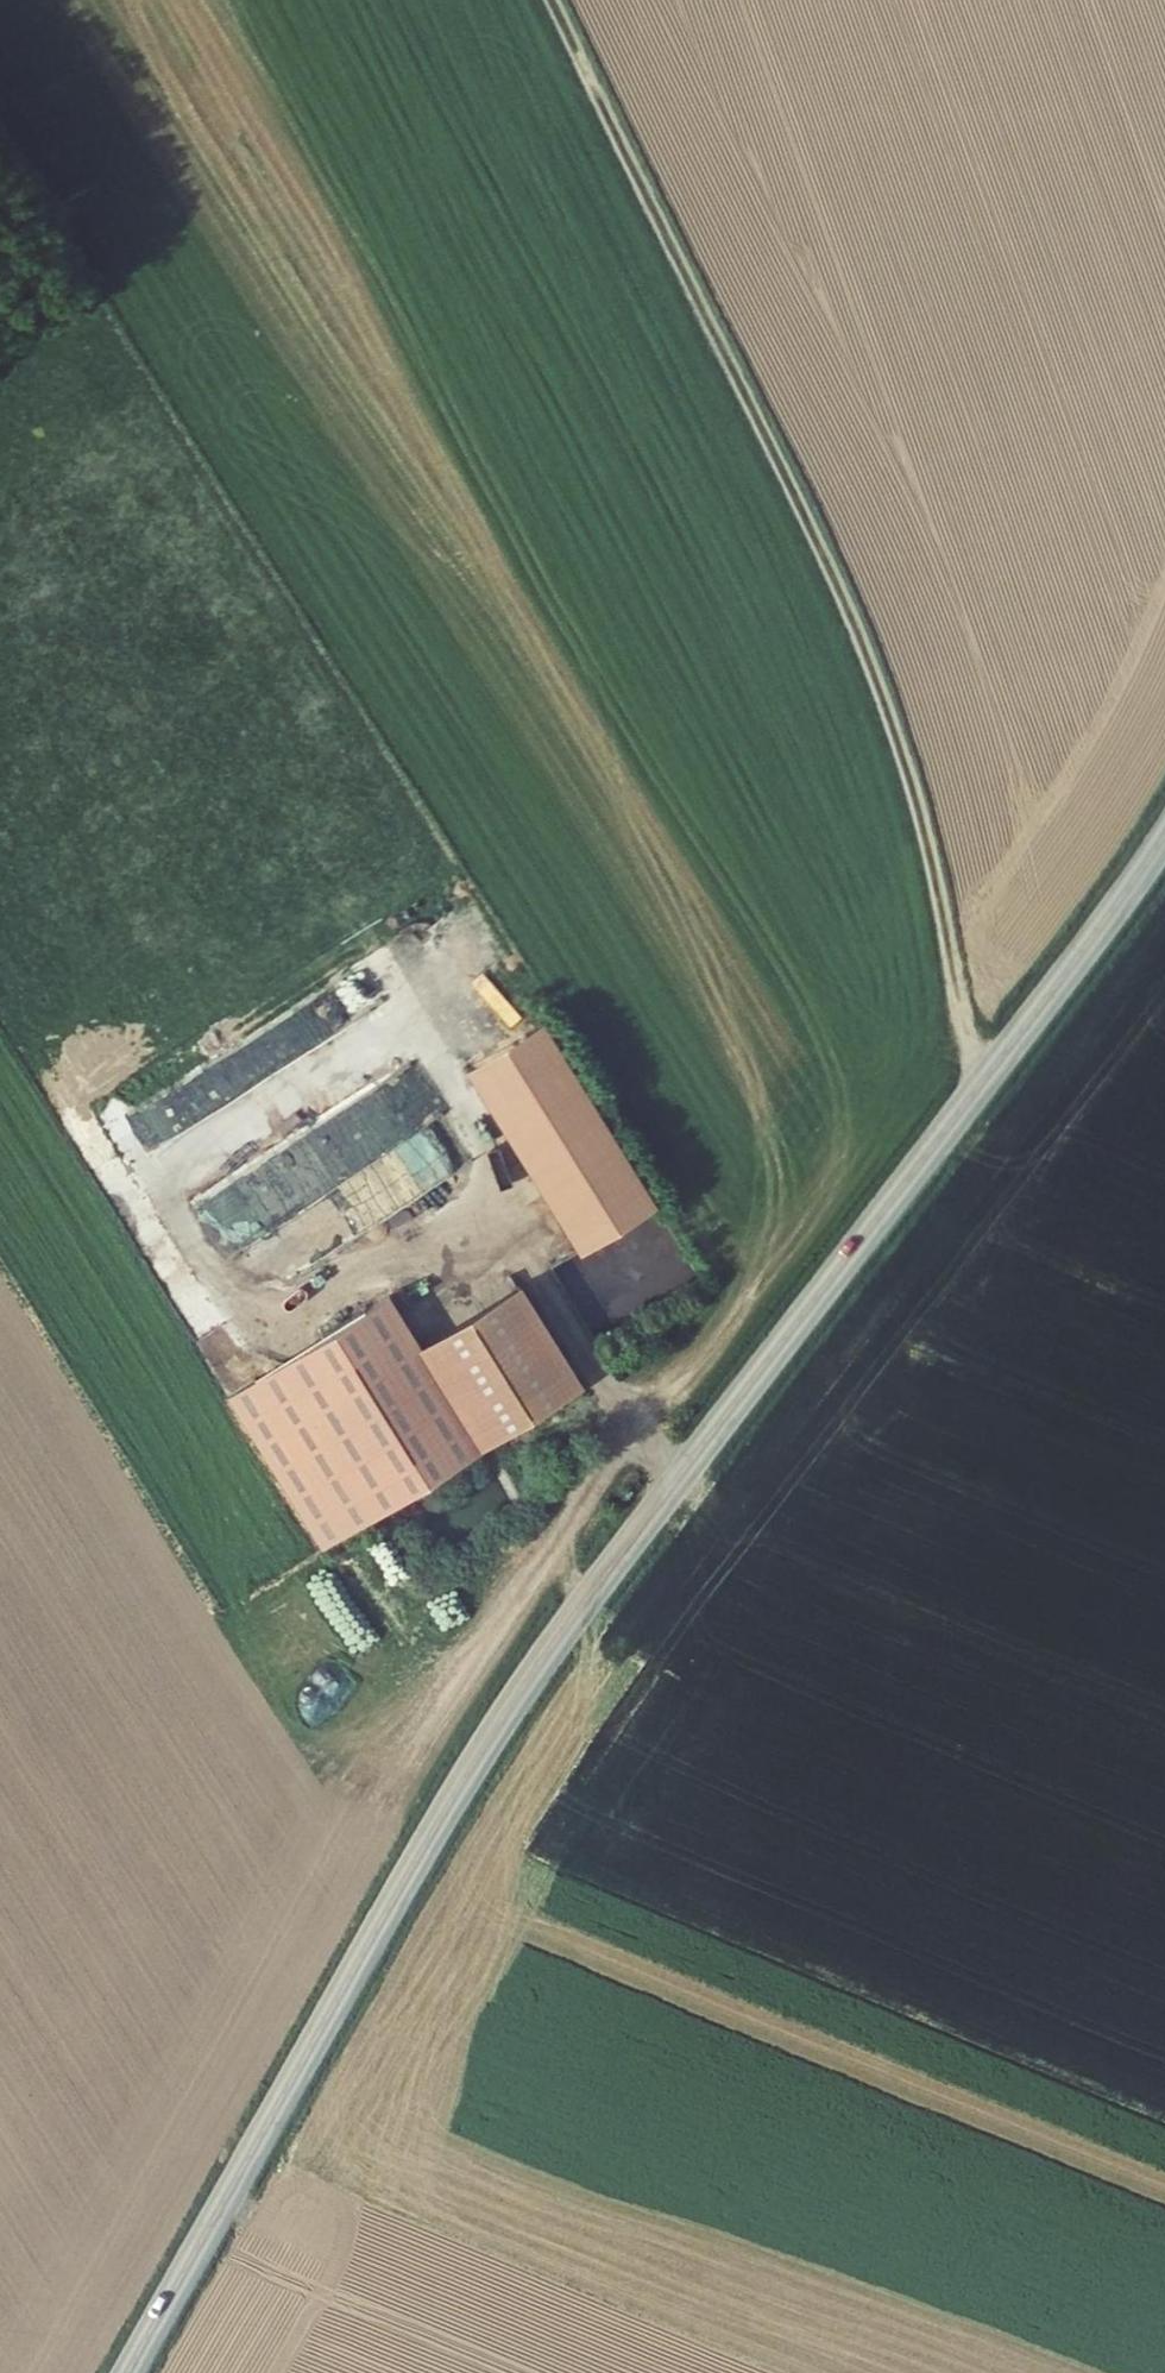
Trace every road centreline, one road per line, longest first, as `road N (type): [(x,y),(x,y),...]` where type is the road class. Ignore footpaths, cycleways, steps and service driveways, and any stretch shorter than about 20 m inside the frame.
road 1 (tertiary): [(1164,835),(536,1669),(437,1825),(128,2372)]
road 2 (track): [(550,0),(841,598),(898,744),(984,1081)]

